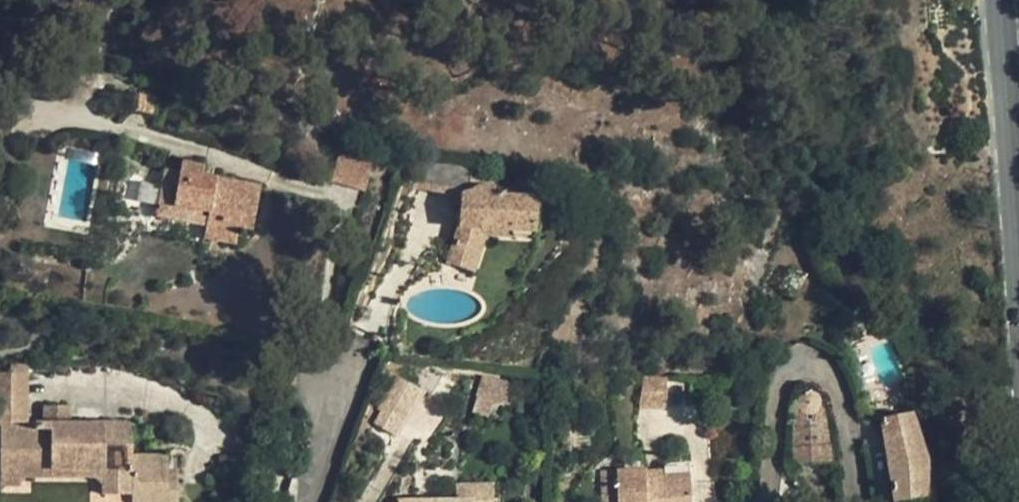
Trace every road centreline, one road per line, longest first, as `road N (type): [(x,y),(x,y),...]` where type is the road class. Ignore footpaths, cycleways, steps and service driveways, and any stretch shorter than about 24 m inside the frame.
road 1 (residential): [(765,501),(779,385),(794,362),(829,371),(858,501)]
road 2 (secondary): [(1001,0),(1018,251)]

